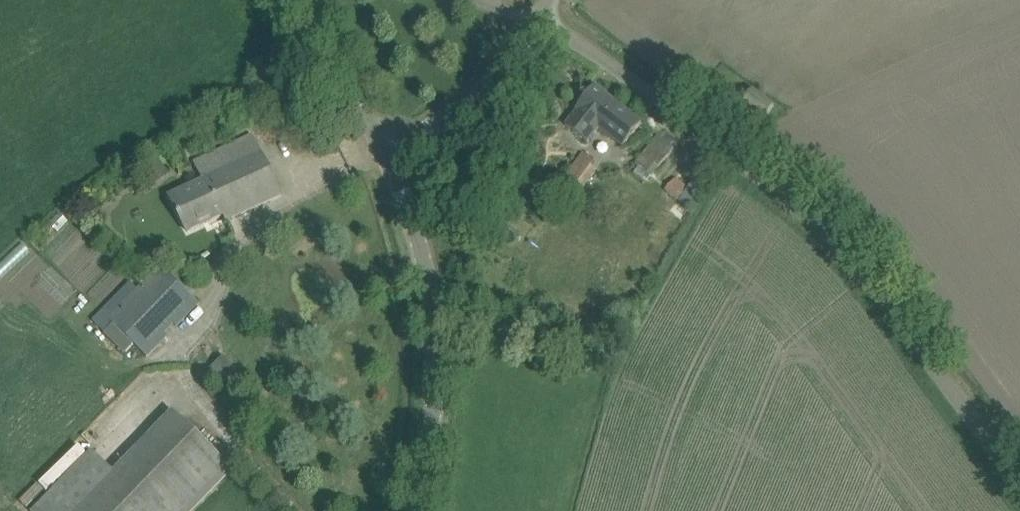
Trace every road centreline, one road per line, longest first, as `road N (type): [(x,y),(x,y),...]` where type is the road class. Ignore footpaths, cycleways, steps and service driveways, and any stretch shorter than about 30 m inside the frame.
road 1 (unclassified): [(1019,485),(838,248),(683,119),(582,44),(543,26)]
road 2 (unclassified): [(408,510),(430,431),(438,338),(423,240),(384,147)]
road 3 (unclassified): [(384,147),(469,96),(543,26)]
road 4 (unclassified): [(384,147),(306,0)]

